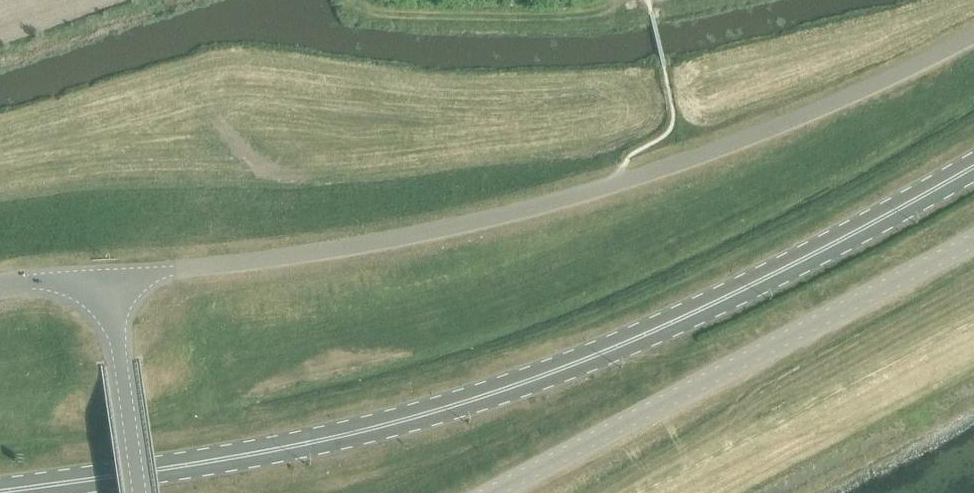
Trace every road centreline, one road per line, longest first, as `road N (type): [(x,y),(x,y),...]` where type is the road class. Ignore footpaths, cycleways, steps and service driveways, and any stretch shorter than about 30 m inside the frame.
road 1 (primary): [(0,492),(156,472),(420,417),(569,366),(727,296),(973,165)]
road 2 (unclassified): [(104,278),(362,246),(543,205),(814,111),(973,36)]
road 3 (unclassified): [(491,492),(973,240)]
road 4 (unclassified): [(137,492),(104,278)]

